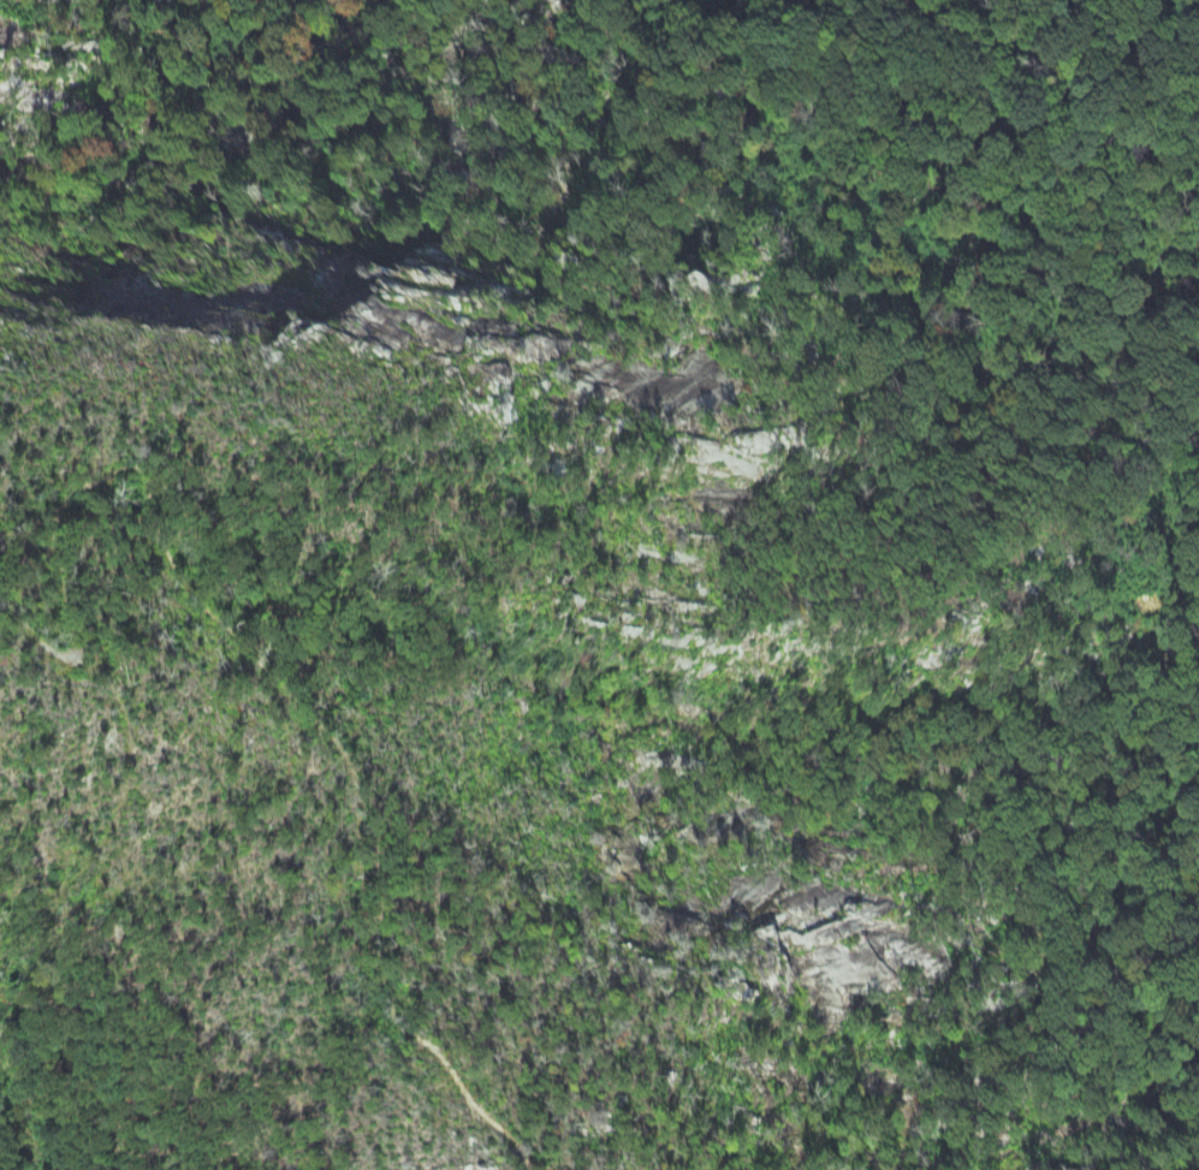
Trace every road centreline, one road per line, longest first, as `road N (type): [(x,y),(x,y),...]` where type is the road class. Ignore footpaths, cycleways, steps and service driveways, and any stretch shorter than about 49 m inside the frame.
road 1 (track): [(0,589),(84,667),(93,641),(46,528),(70,497),(125,468),(150,479),(159,535),(183,583),(346,749),(362,806),(364,893),(393,1003),(536,1169)]

